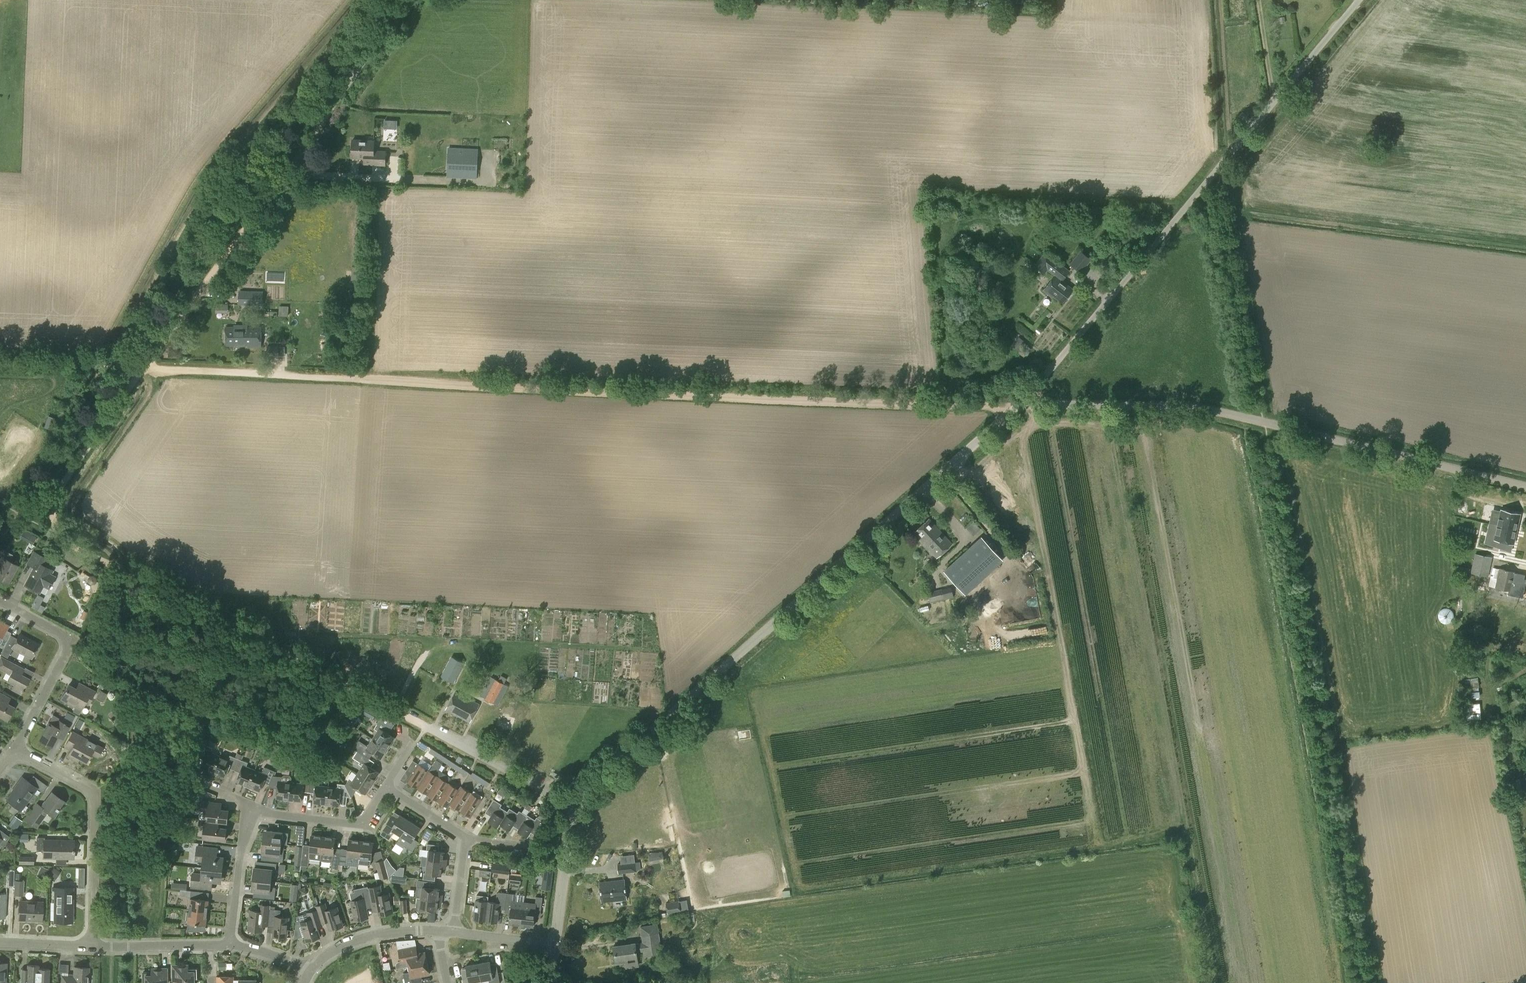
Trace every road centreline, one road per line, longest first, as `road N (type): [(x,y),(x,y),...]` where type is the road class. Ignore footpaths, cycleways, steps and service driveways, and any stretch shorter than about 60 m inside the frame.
road 1 (track): [(0,363),(1023,407)]
road 2 (track): [(0,503),(575,807)]
road 3 (track): [(1267,441),(1365,982)]
road 4 (unclassified): [(1023,407),(1359,0)]
road 5 (unclassified): [(1525,487),(1214,416),(1023,407)]
road 6 (track): [(318,134),(57,499),(56,533)]
road 7 (unclassified): [(668,720),(1023,407)]
road 8 (residential): [(558,948),(575,807),(668,720)]
road 9 (residential): [(95,948),(97,792),(18,749)]
road 10 (track): [(1218,186),(1265,416)]
road 11 (residential): [(18,749),(74,643),(0,603)]
road 12 (unclassified): [(410,0),(318,134)]
road 13 (residential): [(247,813),(354,824),(386,789)]
road 14 (residential): [(235,946),(95,948)]
road 15 (residential): [(438,932),(362,939),(311,972)]
road 16 (residential): [(235,946),(247,813)]

